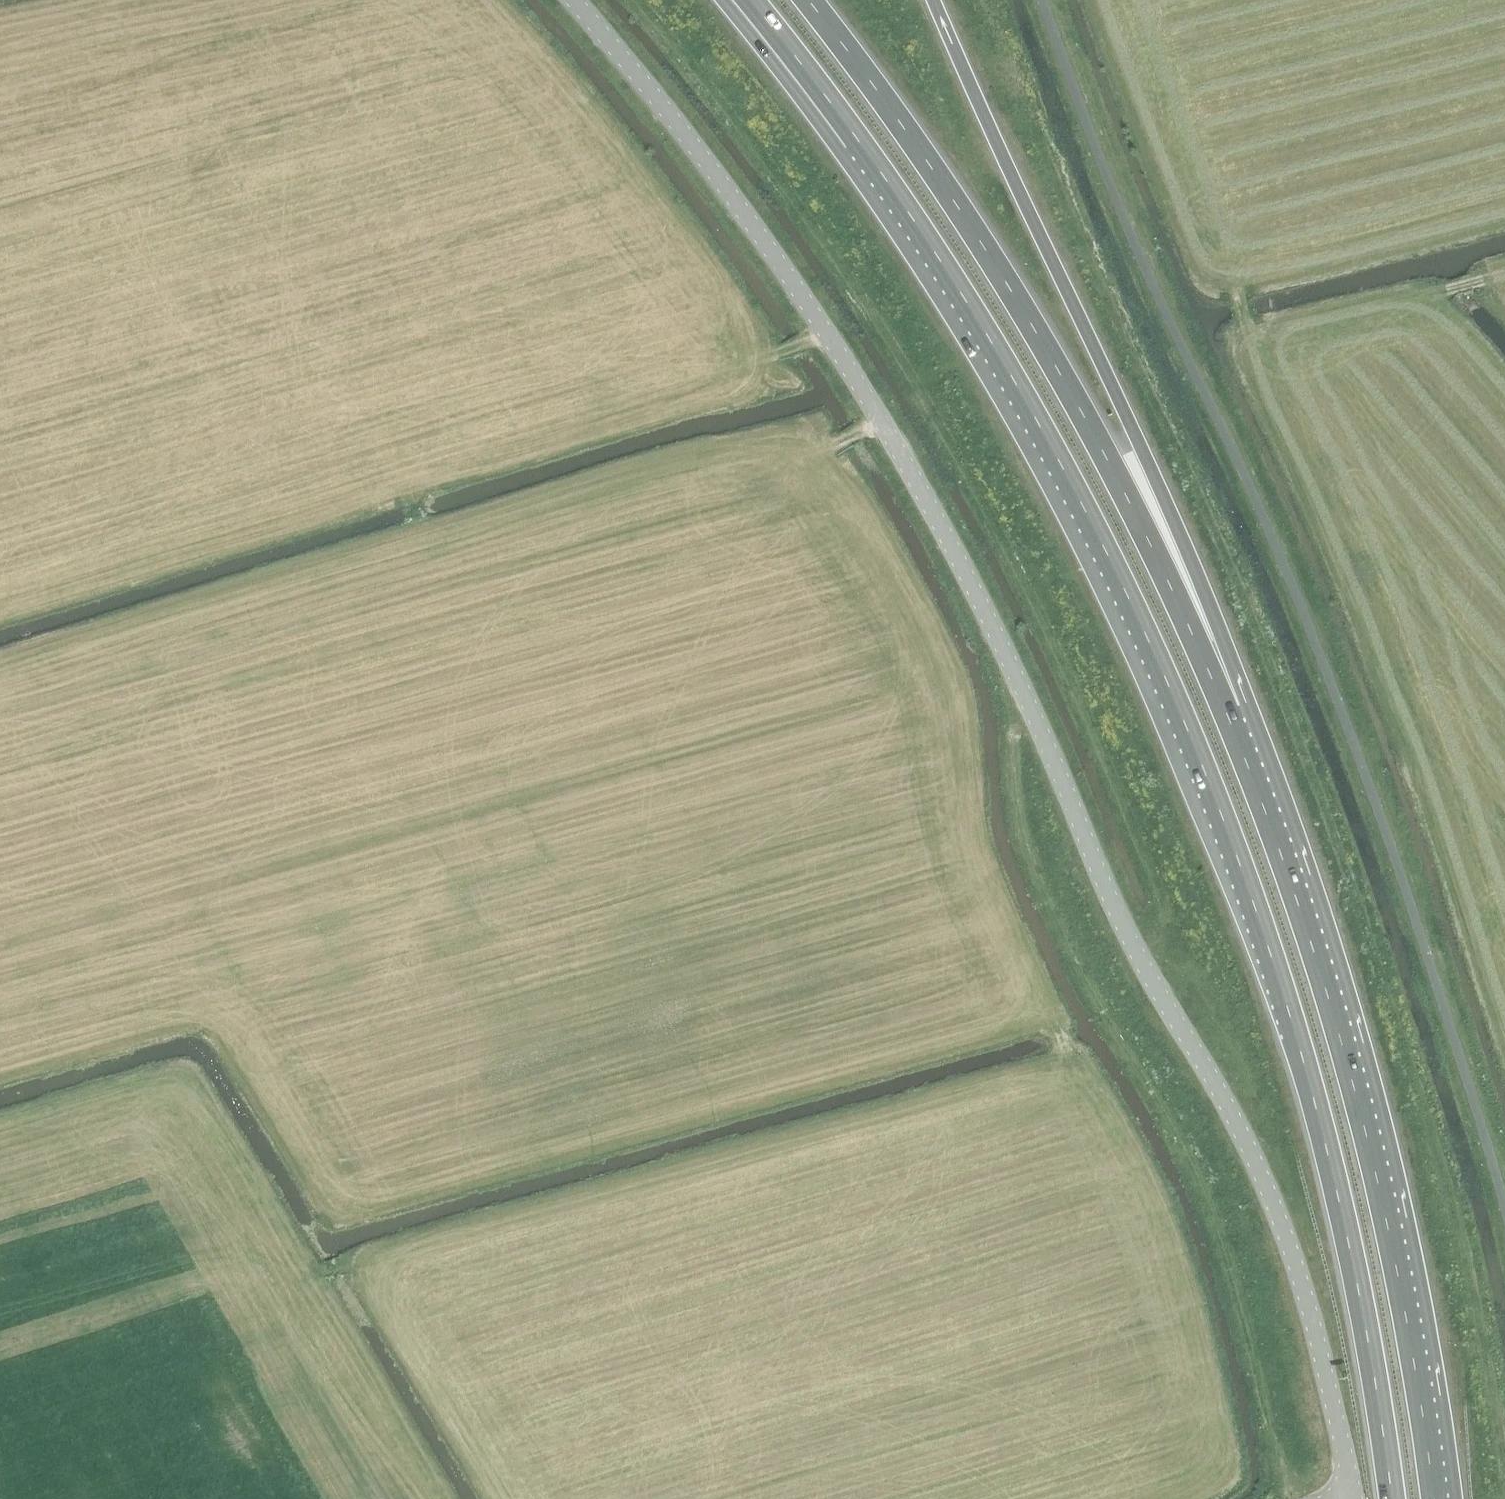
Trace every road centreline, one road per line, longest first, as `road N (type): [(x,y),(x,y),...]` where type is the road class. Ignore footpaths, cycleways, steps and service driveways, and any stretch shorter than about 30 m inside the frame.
road 1 (unclassified): [(575,0),(785,271),(877,413),(989,618),(1119,919),(1222,1094),(1276,1209),(1304,1289),(1353,1496)]
road 2 (trunk): [(862,143),(1014,379),(1090,518),(1195,746),(1249,887),(1327,1148),(1379,1397),(1391,1498)]
road 3 (trunk): [(1231,716),(1079,402),(911,133),(810,0)]
road 4 (trunk): [(1435,1498),(1404,1291),(1370,1143),(1231,716)]
road 5 (trunk): [(1231,716),(1131,425),(934,0)]
road 6 (trunk): [(723,0),(862,143)]
road 7 (trunk): [(752,0),(862,143)]

